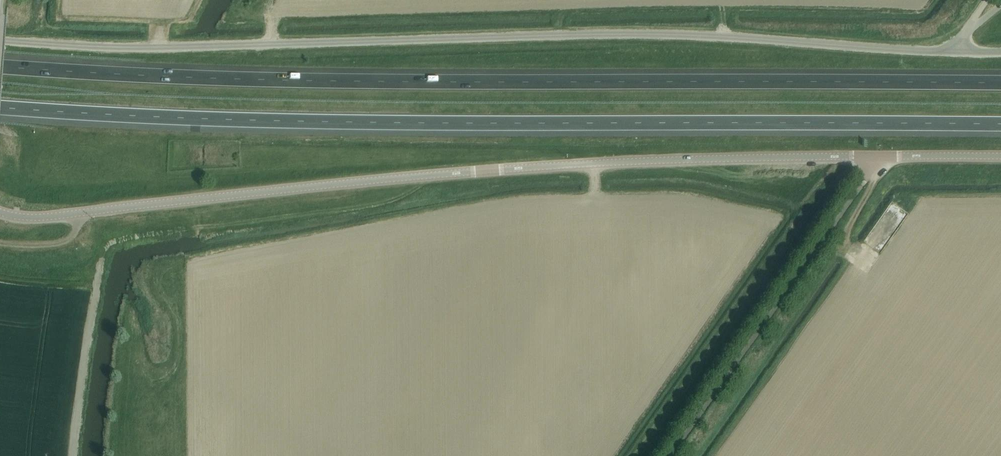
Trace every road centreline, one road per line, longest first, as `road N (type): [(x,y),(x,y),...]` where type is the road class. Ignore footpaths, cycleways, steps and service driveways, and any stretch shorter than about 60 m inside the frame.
road 1 (motorway): [(0,106),(225,119),(1000,123)]
road 2 (motorway): [(1000,84),(377,81),(0,66)]
road 3 (unclassified): [(15,40),(136,48),(619,33),(960,50)]
road 4 (unclassified): [(871,160),(625,165),(79,214)]
road 5 (unclassified): [(677,455),(865,192),(871,160)]
road 6 (unclassified): [(1000,160),(871,160)]

